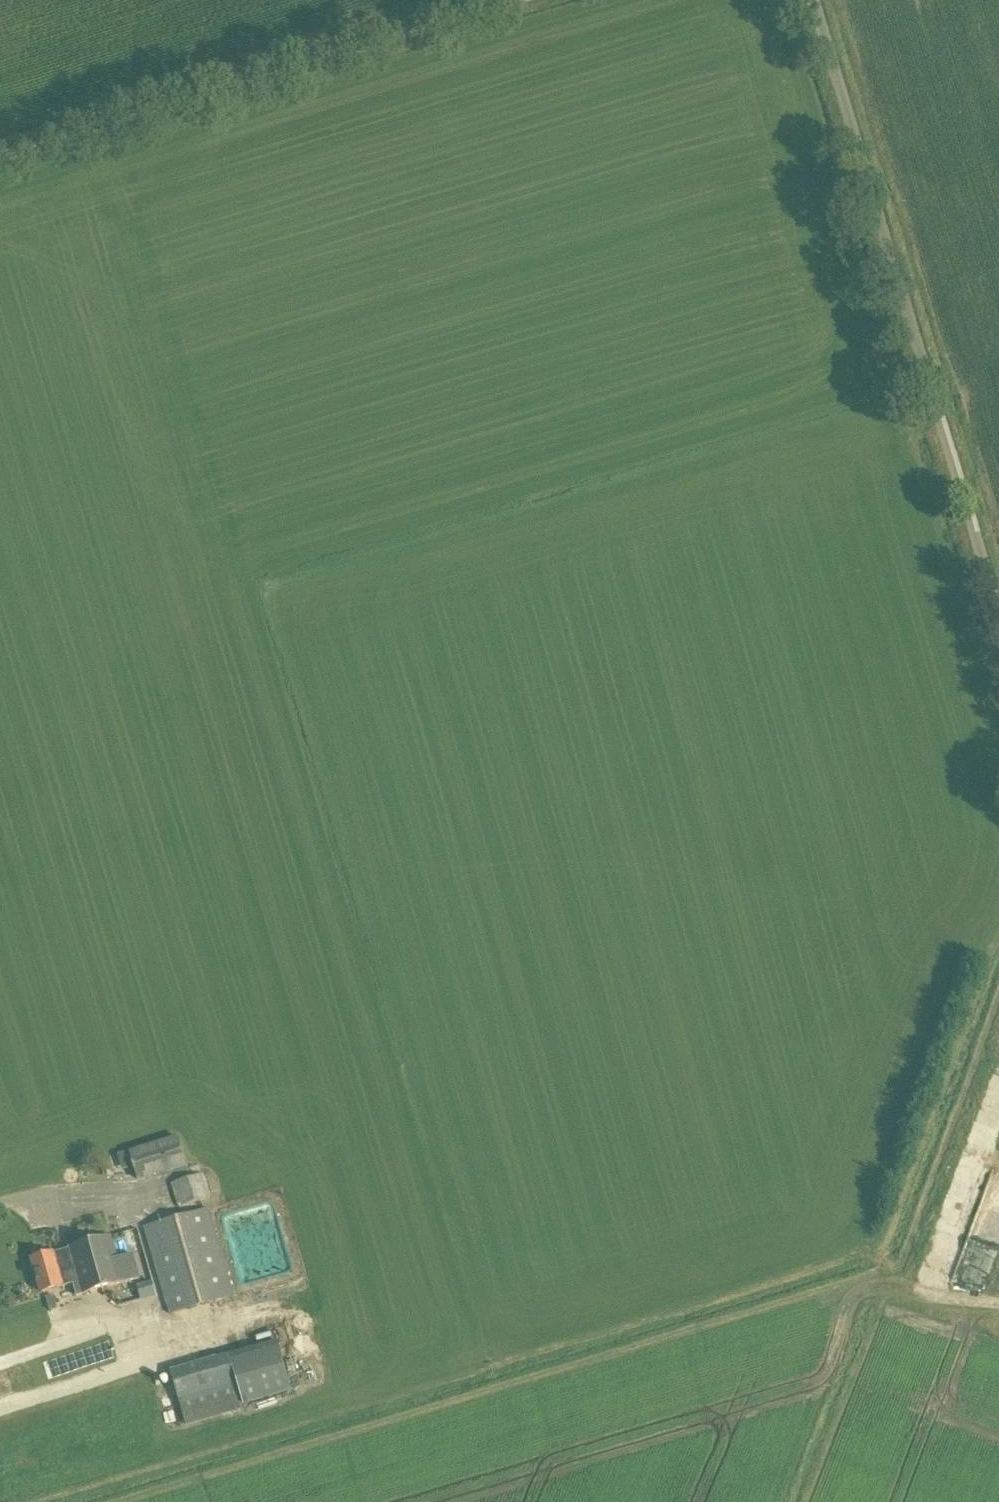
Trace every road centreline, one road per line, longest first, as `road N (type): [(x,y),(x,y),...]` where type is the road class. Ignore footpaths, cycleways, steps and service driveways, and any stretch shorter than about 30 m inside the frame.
road 1 (unclassified): [(0,156),(508,0)]

